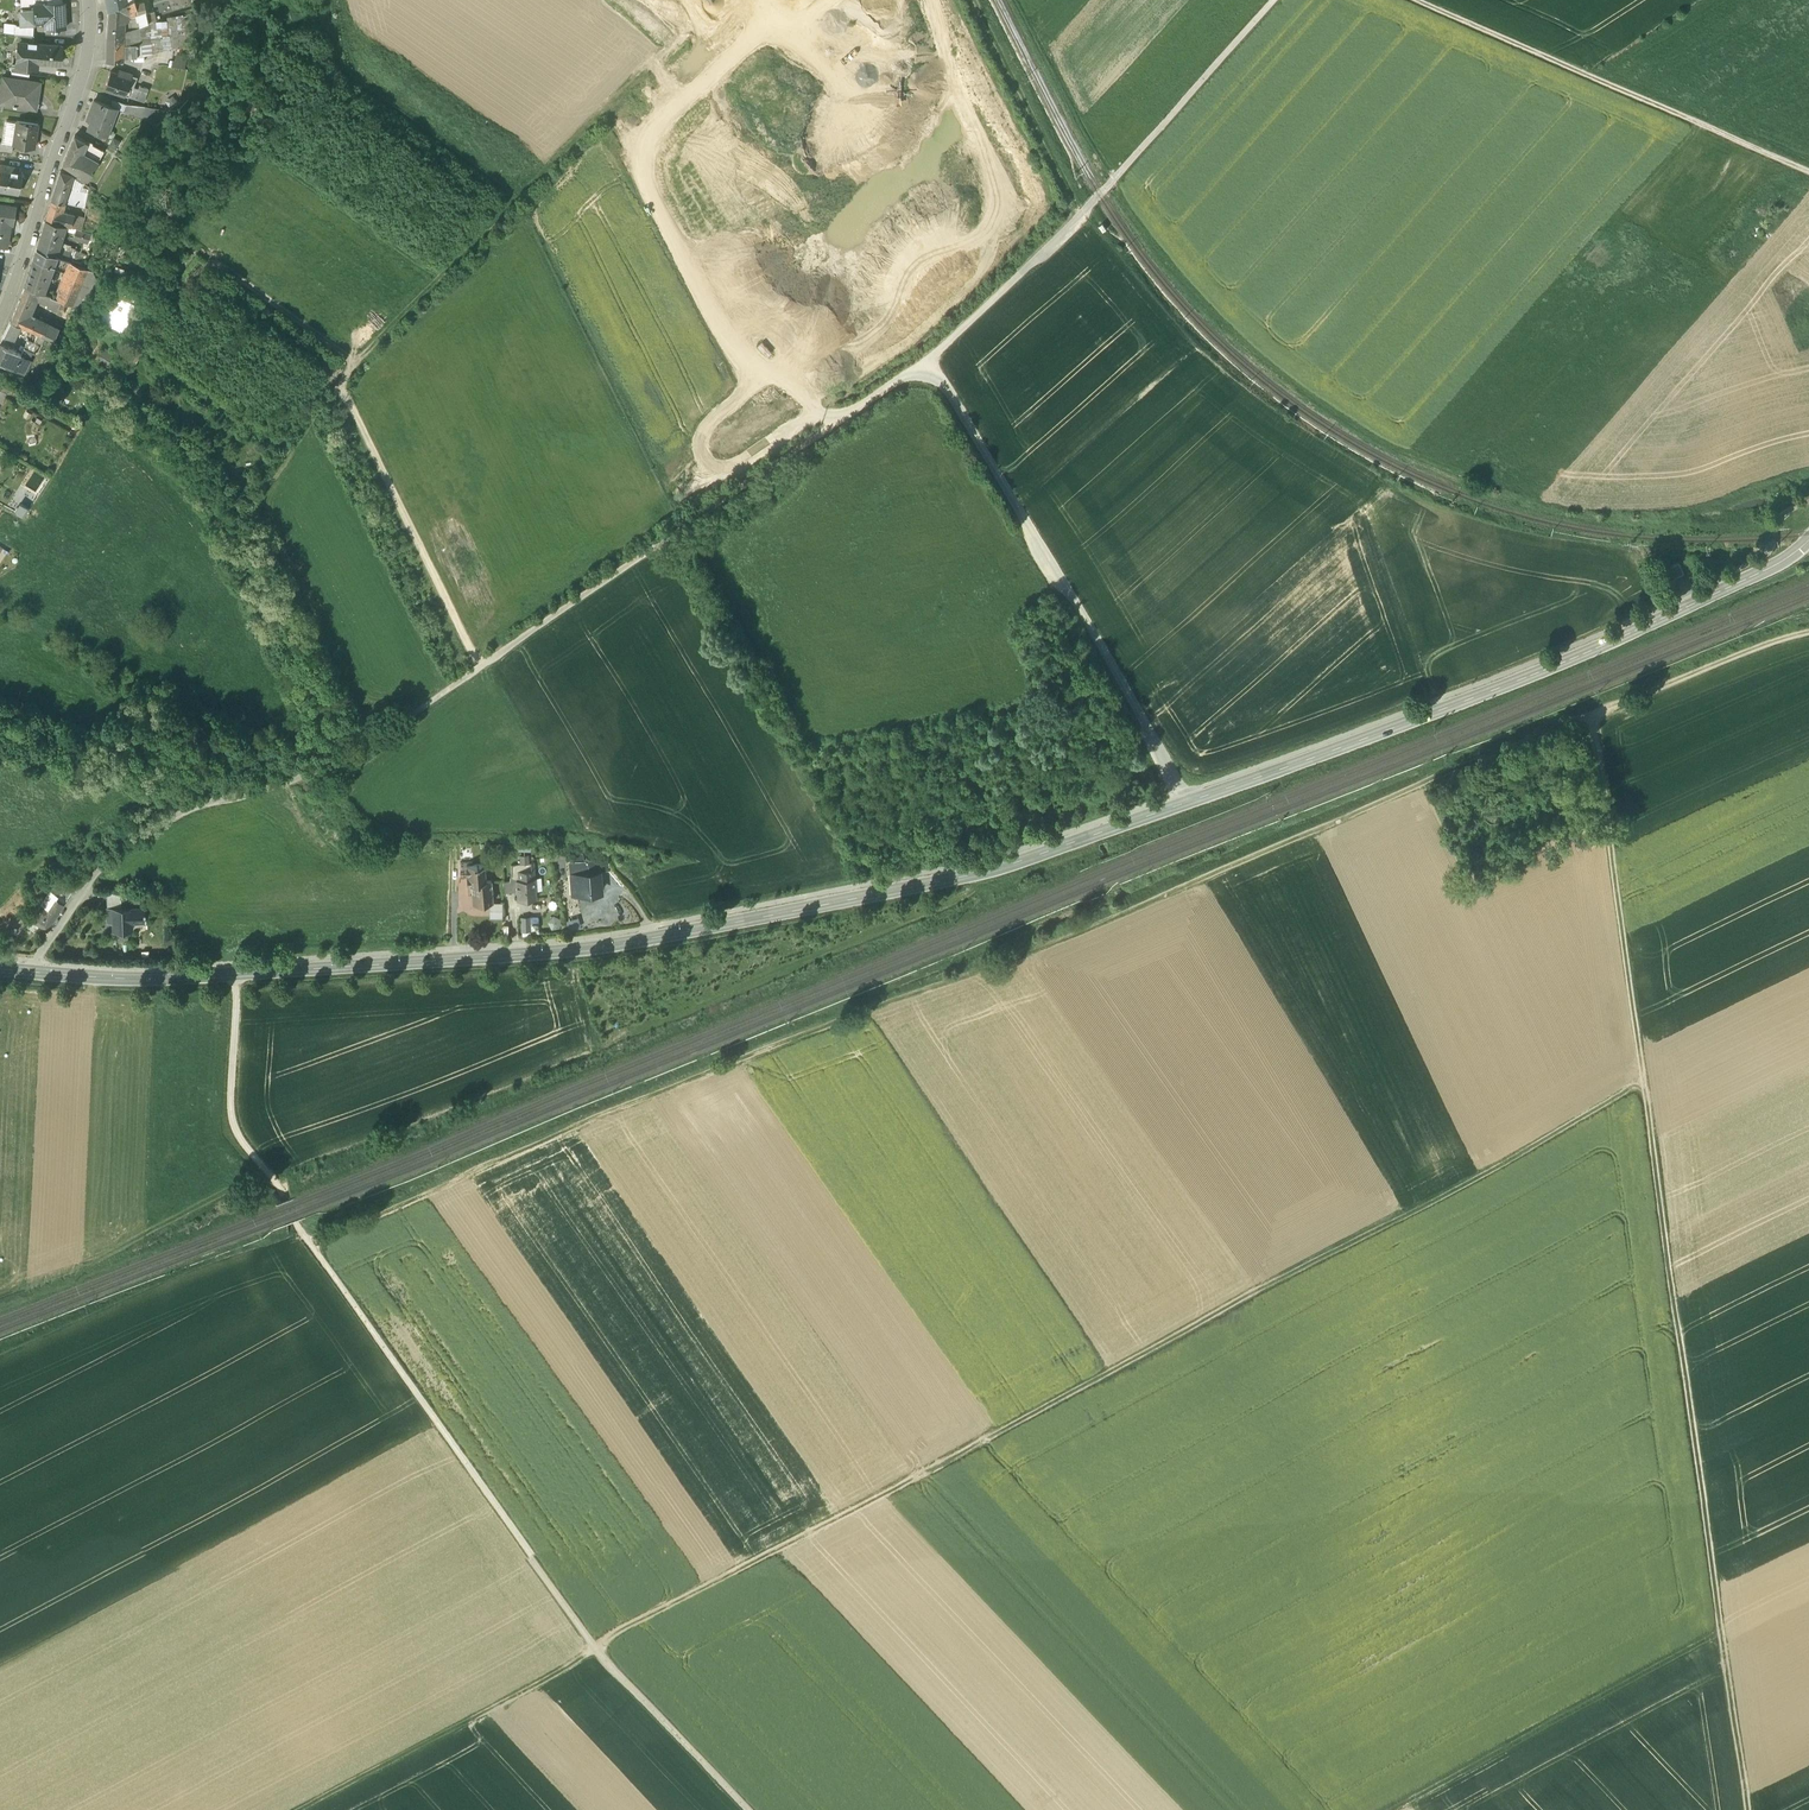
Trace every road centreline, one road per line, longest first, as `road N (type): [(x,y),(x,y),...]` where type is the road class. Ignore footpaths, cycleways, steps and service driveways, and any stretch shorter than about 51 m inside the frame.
road 1 (secondary): [(0,972),(135,981),(637,945),(1009,871),(1598,648),(1780,561),(1808,538)]
road 2 (track): [(1756,1809),(1644,1084),(945,1475)]
road 3 (track): [(99,873),(145,833),(195,806),(294,781),(361,750),(928,360),(1113,182),(1274,0)]
road 4 (track): [(316,1251),(568,1124),(1164,900),(1429,781)]
road 5 (track): [(1808,485),(1680,517),(1628,520),(1477,483),(1375,436),(1275,367),(1168,261),(1113,182),(1020,0)]
road 6 (track): [(746,1809),(602,1656),(238,1136),(234,975)]
road 7 (track): [(322,1809),(639,1633),(945,1475)]
road 8 (track): [(928,360),(1189,805)]
road 9 (track): [(1808,172),(1417,0)]
road 10 (track): [(1644,1084),(1590,715)]
road 11 (track): [(1730,1639),(1409,1809)]
road 12 (track): [(118,377),(204,250),(366,371)]
road 13 (residential): [(0,317),(82,72),(88,0)]
road 14 (track): [(503,653),(366,371)]
road 15 (track): [(0,612),(213,730),(222,799)]
road 16 (track): [(521,207),(346,78),(338,0)]
road 17 (track): [(521,207),(366,371)]
road 18 (track): [(265,502),(366,371)]

